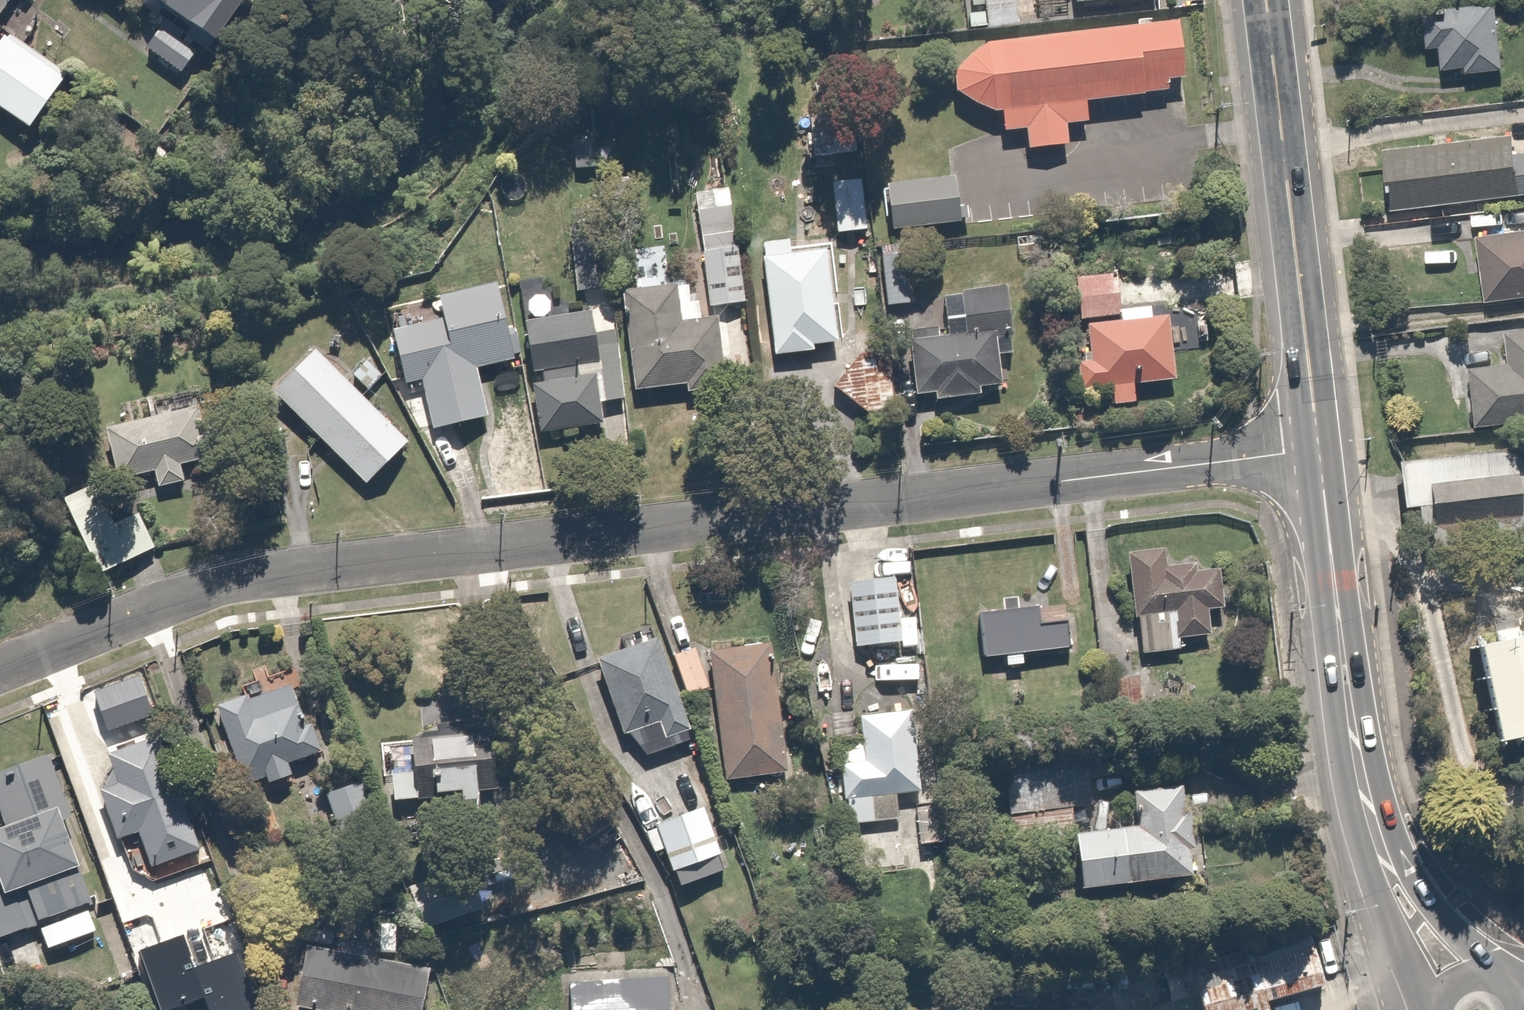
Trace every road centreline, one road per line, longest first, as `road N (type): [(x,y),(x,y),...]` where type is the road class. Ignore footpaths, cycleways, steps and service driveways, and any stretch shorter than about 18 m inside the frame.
road 1 (residential): [(0,670),(213,587),(1320,450)]
road 2 (secondary): [(1271,0),(1320,450)]
road 3 (secondary): [(1320,450),(1373,775),(1396,861)]
road 4 (secondary): [(1396,861),(1493,987)]
road 5 (secondary): [(1429,1009),(1396,861)]

